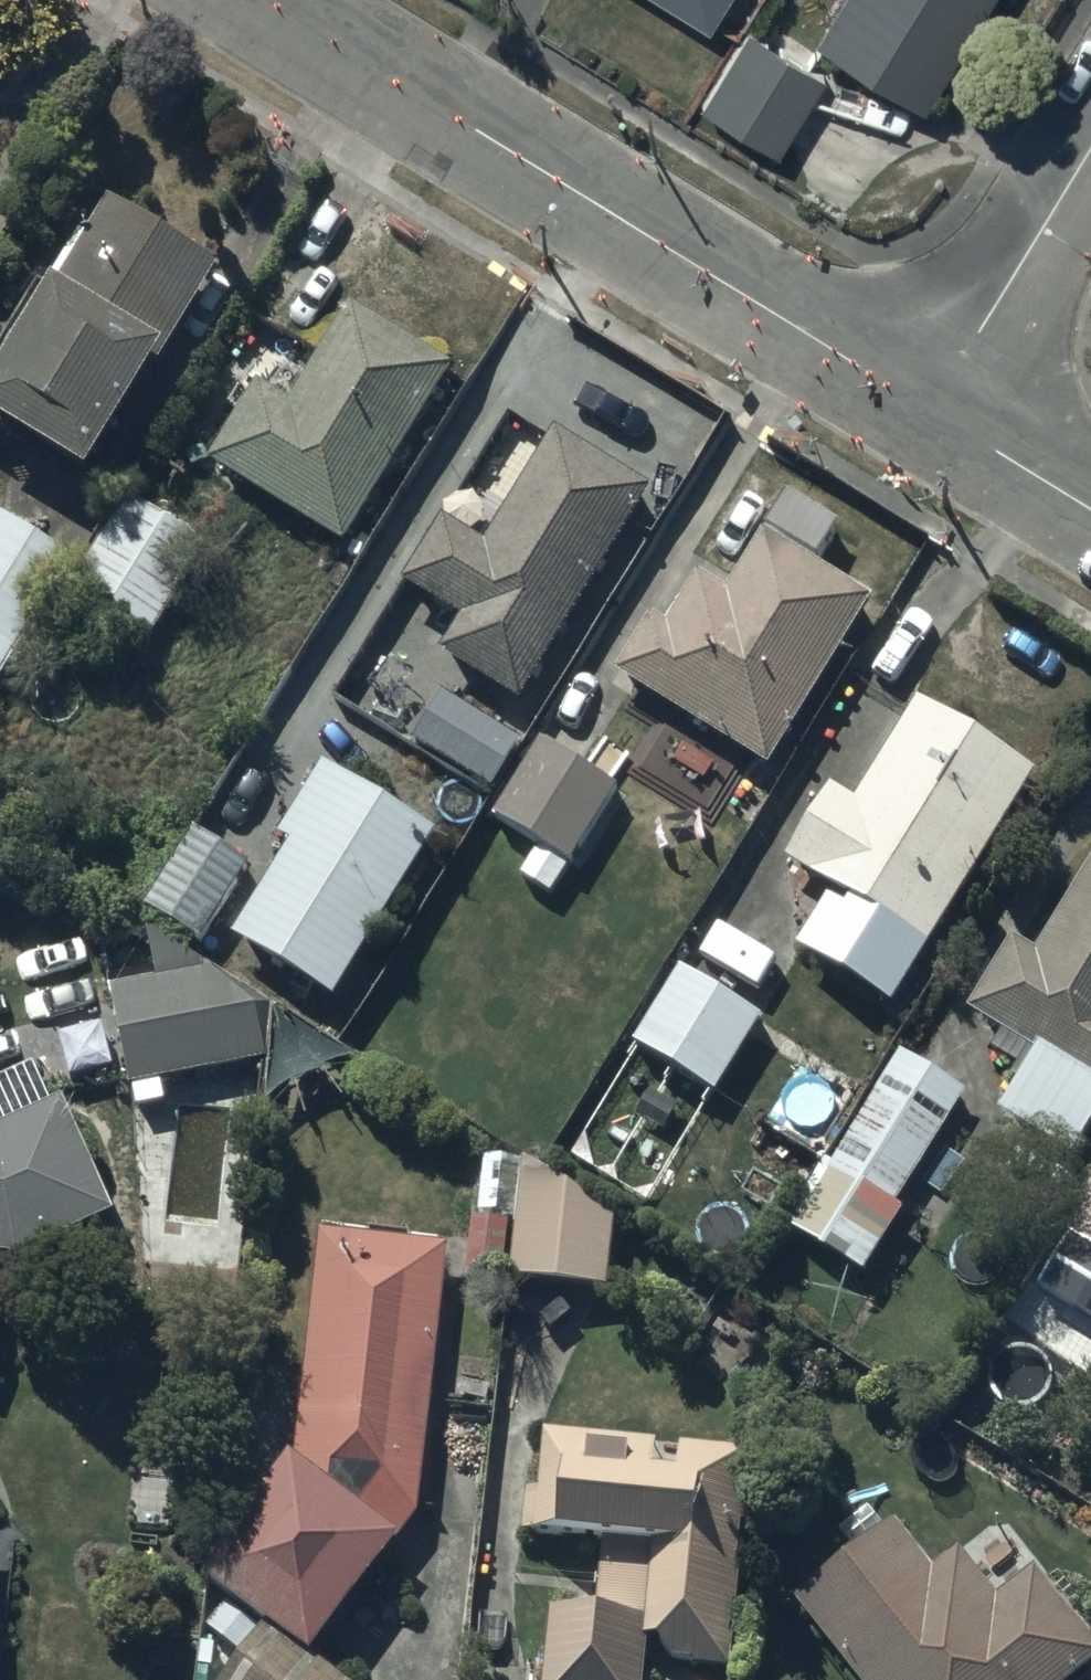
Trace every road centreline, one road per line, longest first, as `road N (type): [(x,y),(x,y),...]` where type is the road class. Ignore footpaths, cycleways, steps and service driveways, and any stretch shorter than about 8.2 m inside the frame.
road 1 (residential): [(263,0),(933,409)]
road 2 (residential): [(933,409),(1090,150)]
road 3 (residential): [(933,409),(1090,507)]

